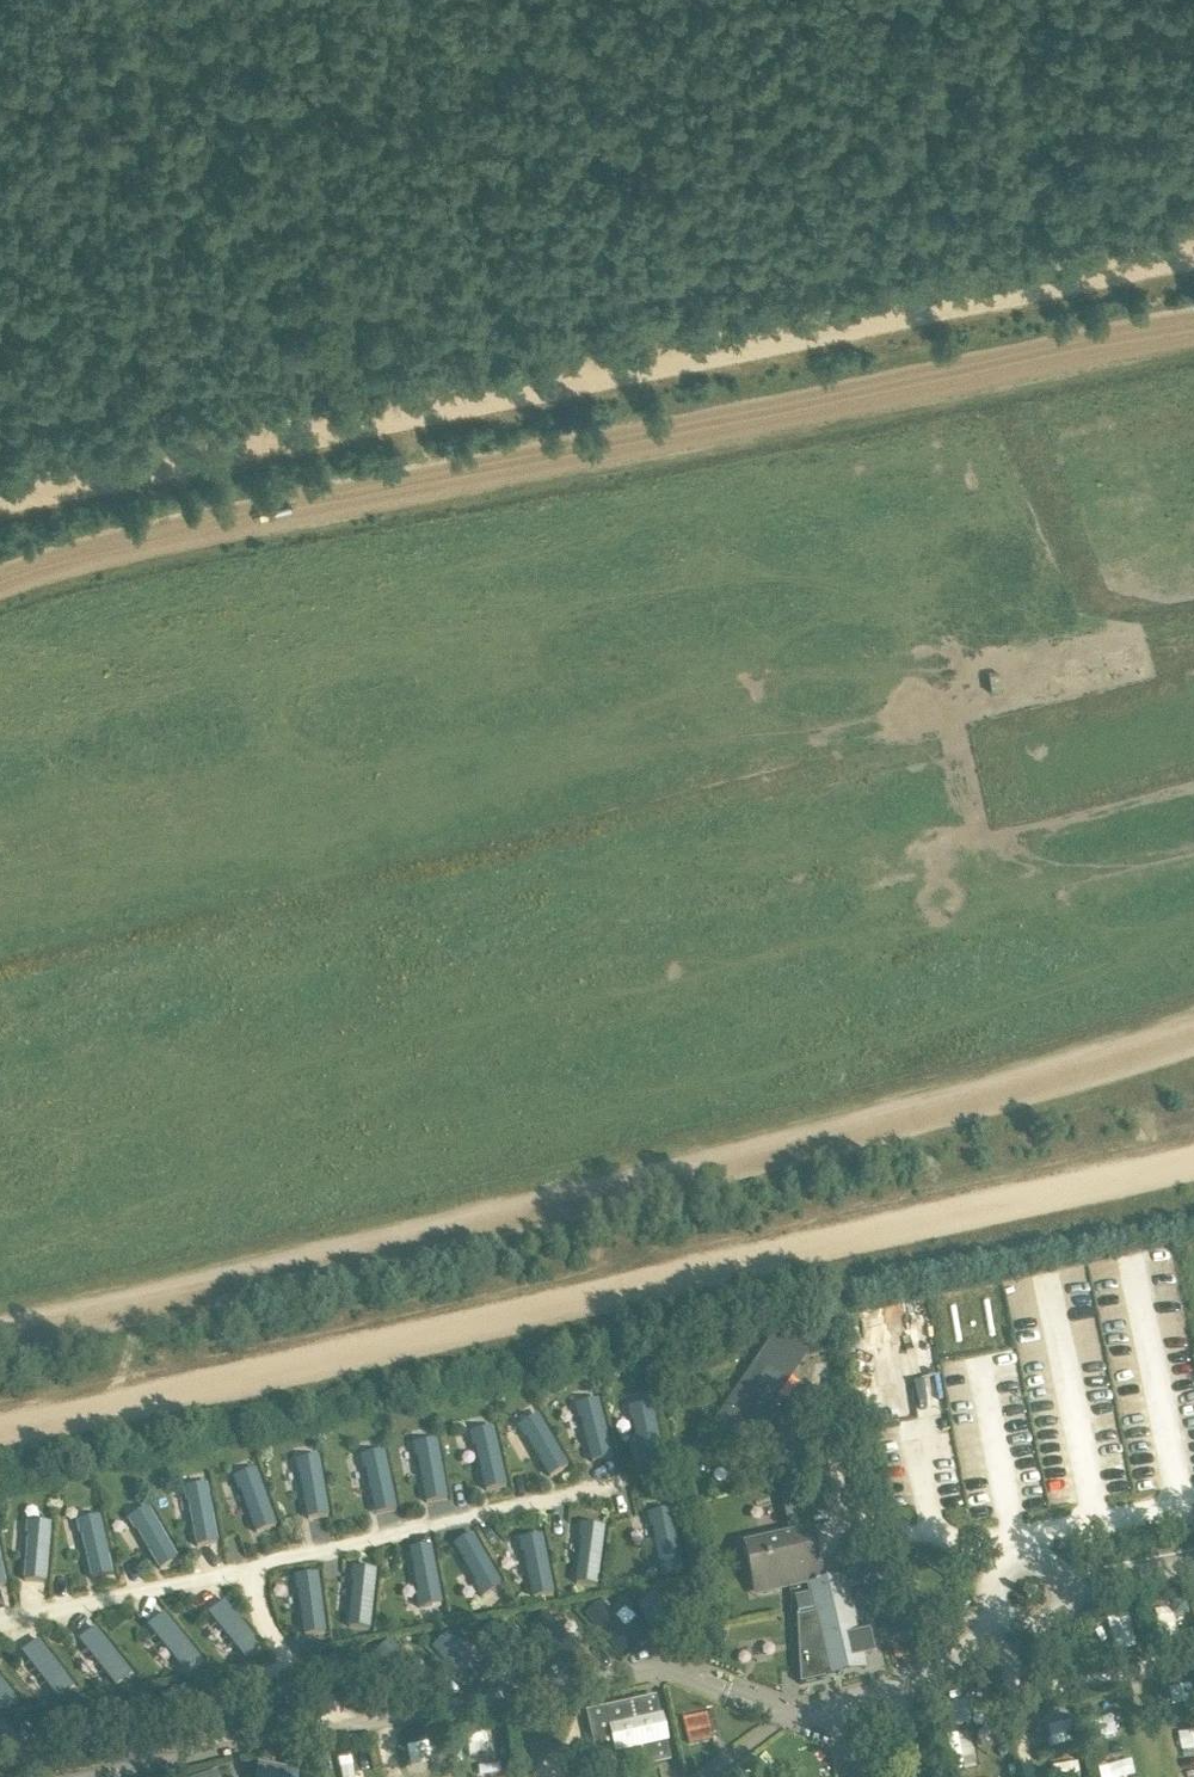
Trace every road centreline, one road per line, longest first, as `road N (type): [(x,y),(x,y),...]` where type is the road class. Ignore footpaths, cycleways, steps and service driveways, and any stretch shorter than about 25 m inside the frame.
road 1 (track): [(1013,1691),(1193,1654)]

